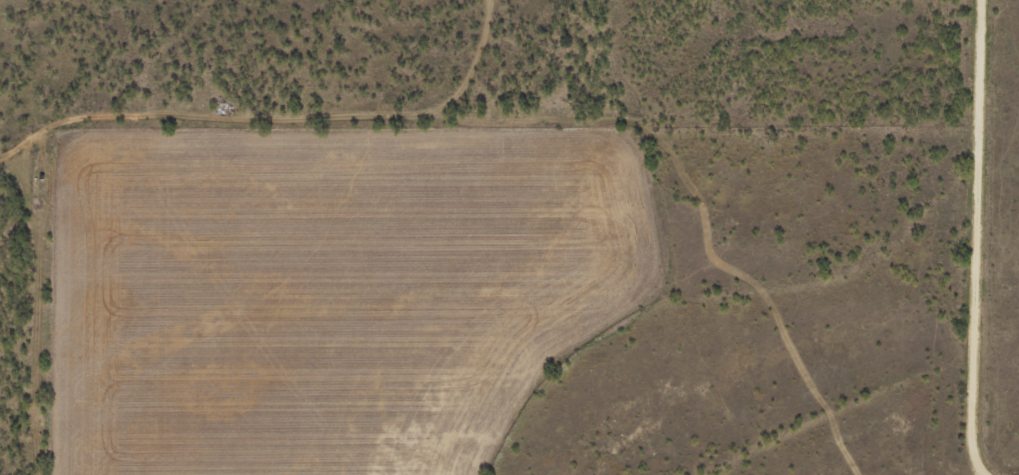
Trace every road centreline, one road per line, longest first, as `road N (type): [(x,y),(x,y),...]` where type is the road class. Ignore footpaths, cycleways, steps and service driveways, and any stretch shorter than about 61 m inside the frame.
road 1 (residential): [(983,474),(973,409),(981,0)]

